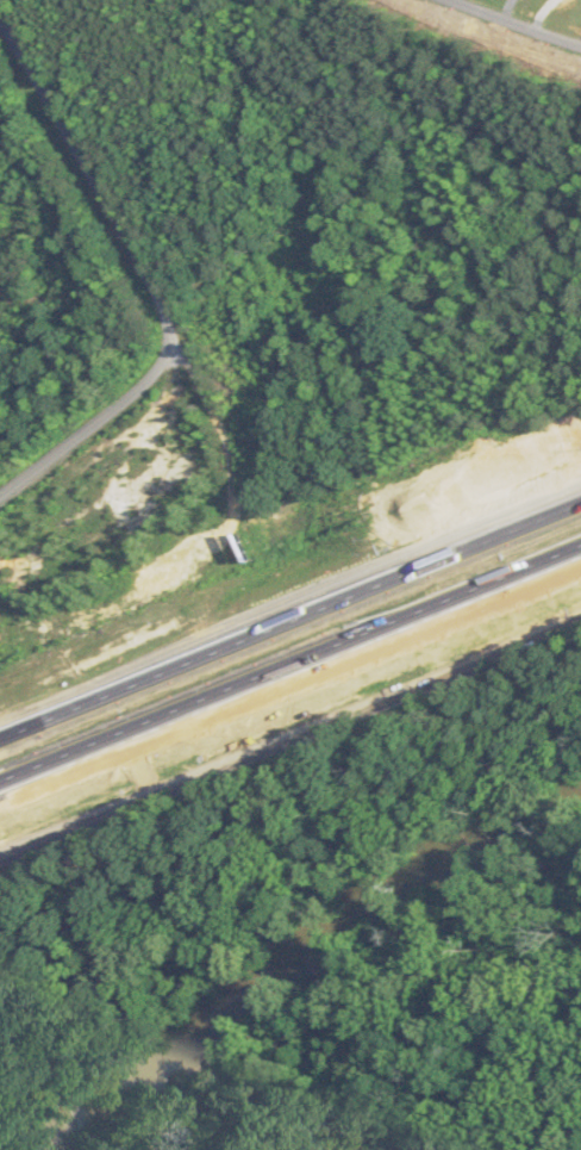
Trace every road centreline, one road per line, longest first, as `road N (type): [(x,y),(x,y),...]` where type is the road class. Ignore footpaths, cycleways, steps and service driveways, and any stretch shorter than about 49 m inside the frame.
road 1 (motorway): [(0,797),(580,553)]
road 2 (motorway): [(580,507),(0,750)]
road 3 (residential): [(0,10),(155,281),(171,325),(168,356),(145,384),(0,495)]
road 4 (residential): [(452,0),(580,39)]

